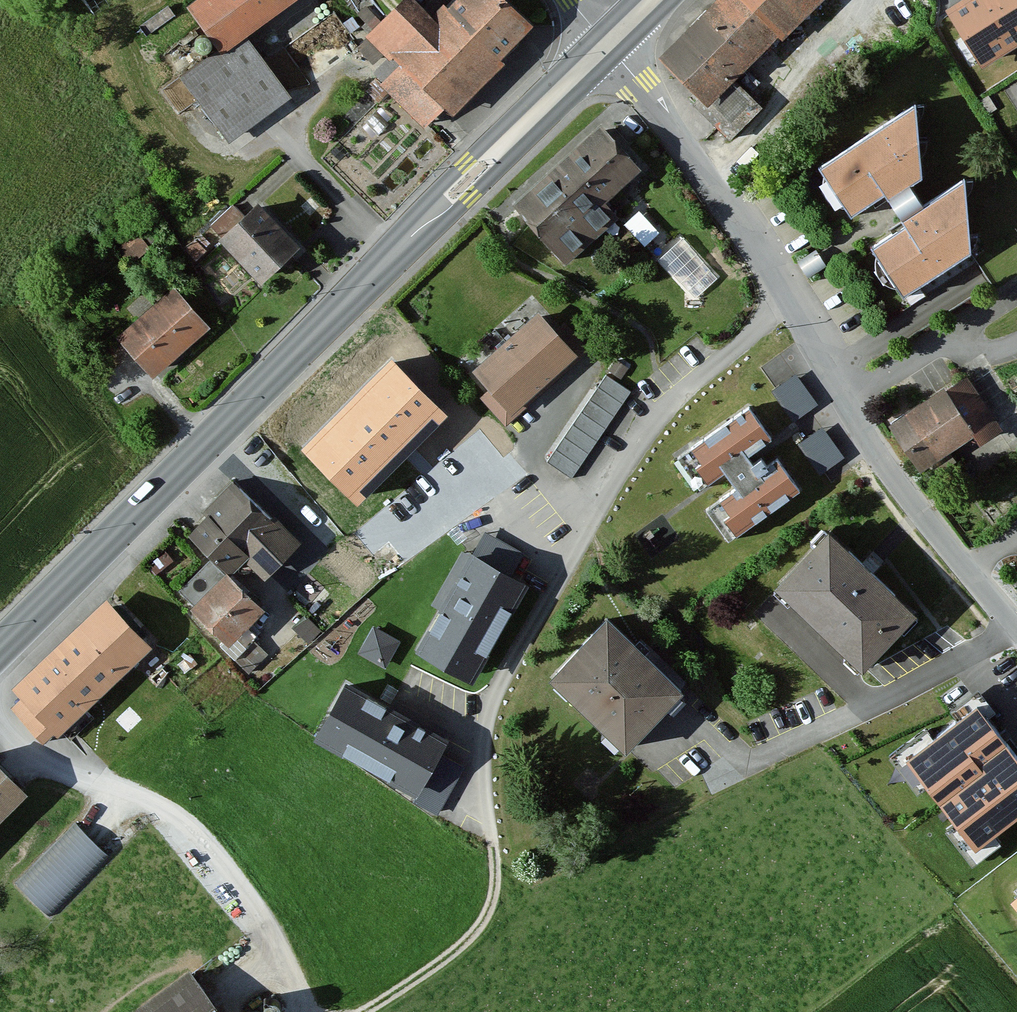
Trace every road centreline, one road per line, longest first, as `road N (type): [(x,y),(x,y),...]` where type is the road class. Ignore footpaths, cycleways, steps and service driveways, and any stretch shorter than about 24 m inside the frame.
road 1 (primary): [(0,657),(607,45)]
road 2 (residential): [(787,297),(647,433),(489,717)]
road 3 (tertiary): [(787,297),(895,478),(1016,629)]
road 4 (tertiary): [(607,45),(720,191),(787,297)]

